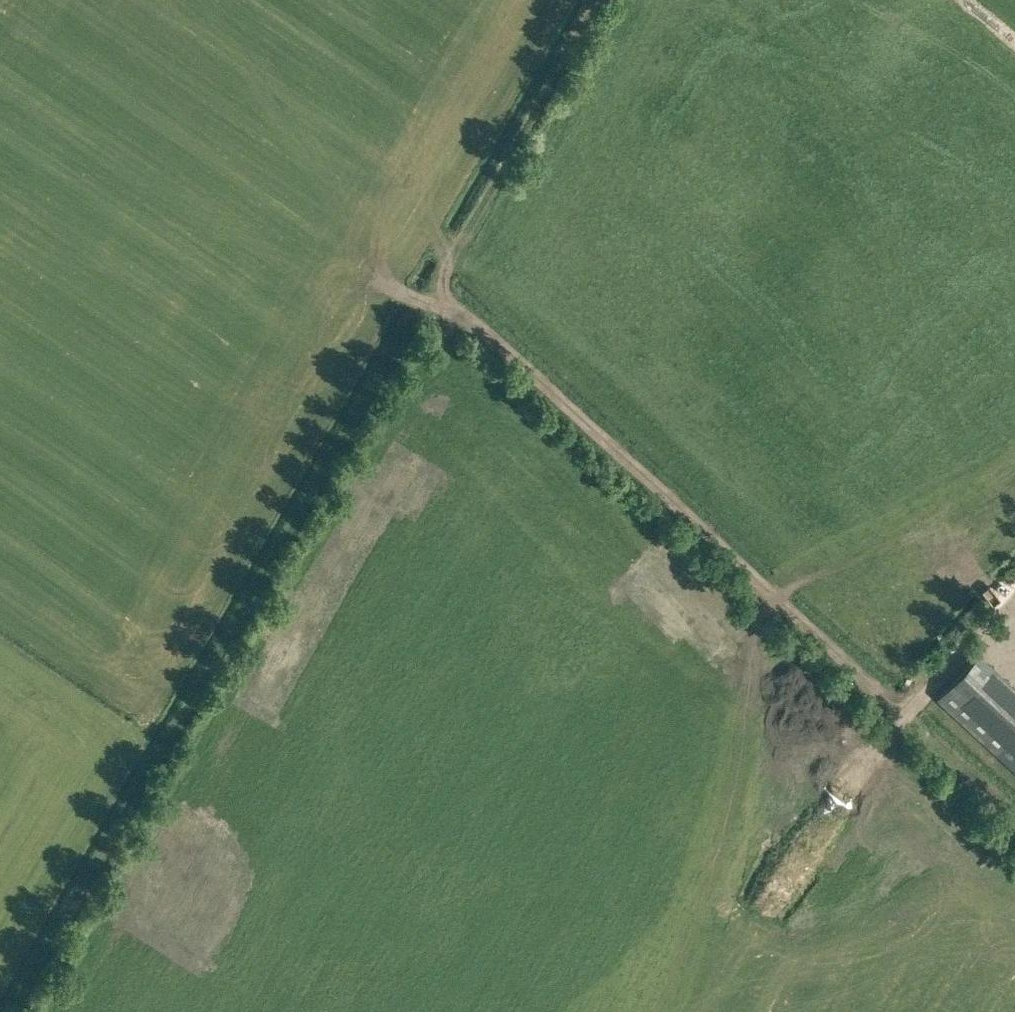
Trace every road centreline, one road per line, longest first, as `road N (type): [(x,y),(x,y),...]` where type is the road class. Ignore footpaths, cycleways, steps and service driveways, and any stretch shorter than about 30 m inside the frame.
road 1 (track): [(602,0),(18,1011)]

